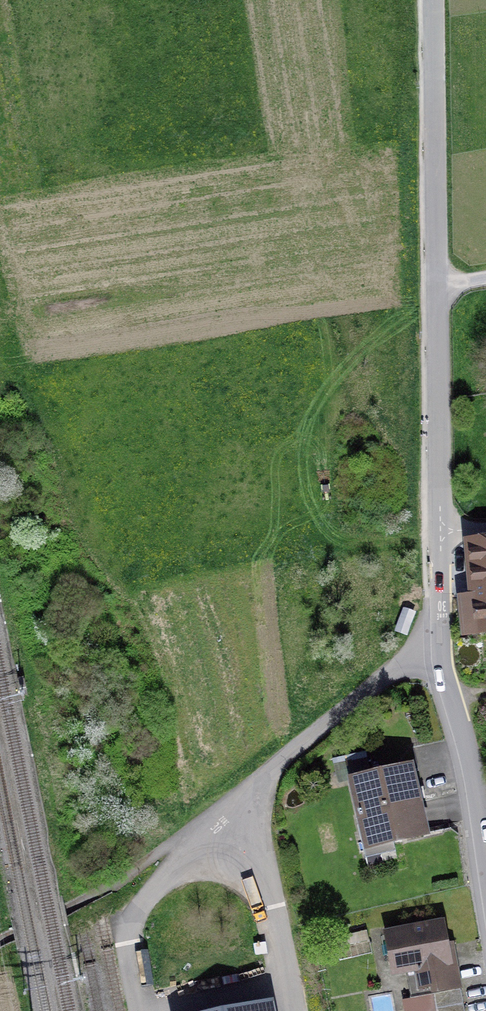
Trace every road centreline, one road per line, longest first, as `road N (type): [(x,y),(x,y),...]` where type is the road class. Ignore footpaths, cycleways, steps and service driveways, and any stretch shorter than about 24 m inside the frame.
road 1 (unclassified): [(0,944),(146,865),(443,635)]
road 2 (residential): [(443,635),(437,288)]
road 3 (unclassified): [(432,0),(437,288)]
road 4 (residential): [(485,870),(443,635)]

